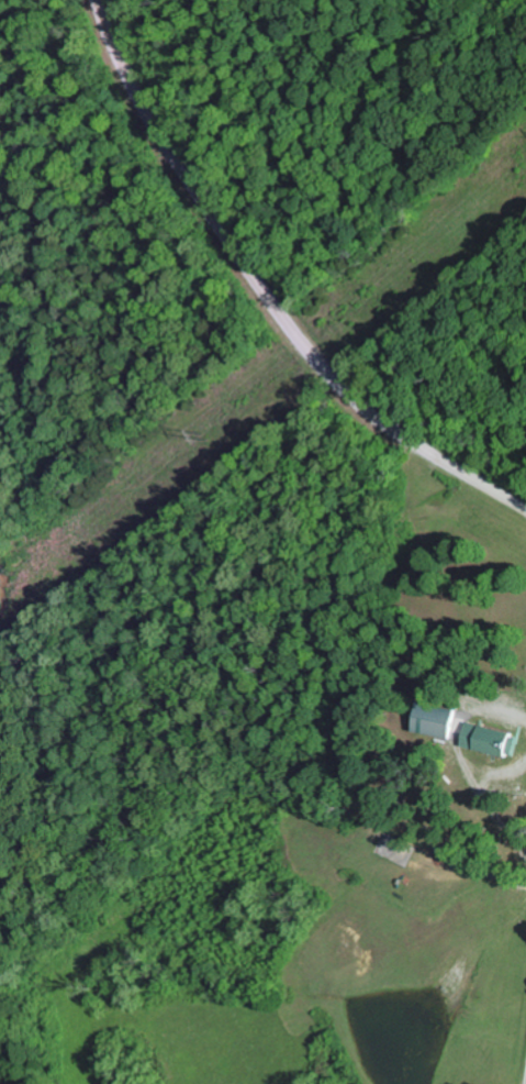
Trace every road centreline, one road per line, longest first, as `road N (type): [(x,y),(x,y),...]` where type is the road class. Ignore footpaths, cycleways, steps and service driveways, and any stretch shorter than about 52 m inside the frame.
road 1 (residential): [(525,514),(384,425),(303,347),(141,101),(97,0)]

